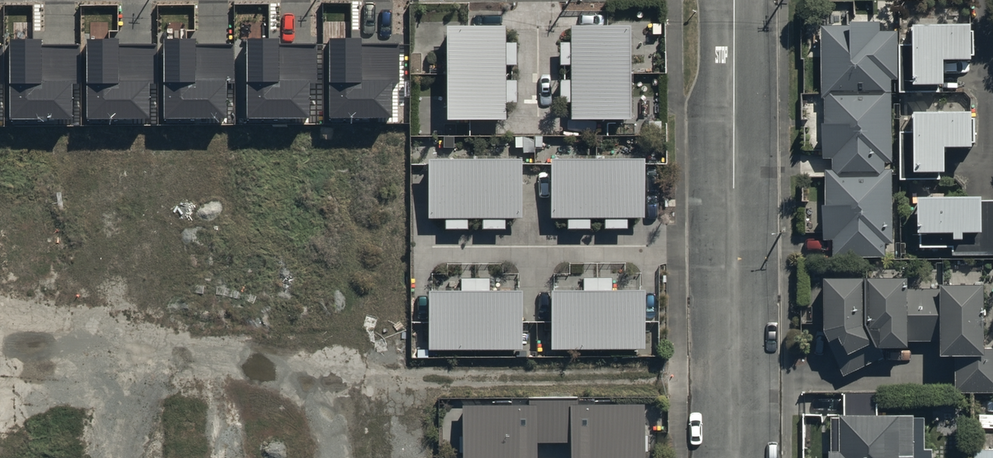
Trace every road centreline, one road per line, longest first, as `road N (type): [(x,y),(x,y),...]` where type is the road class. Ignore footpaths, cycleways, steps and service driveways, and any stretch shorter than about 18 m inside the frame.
road 1 (residential): [(735,0),(738,457)]

